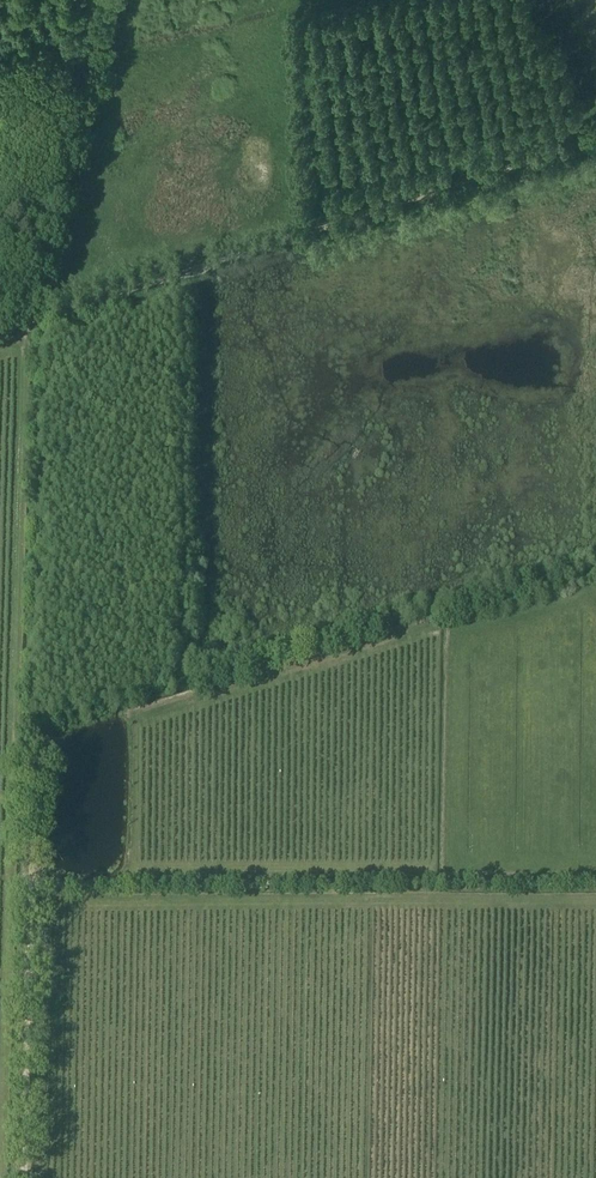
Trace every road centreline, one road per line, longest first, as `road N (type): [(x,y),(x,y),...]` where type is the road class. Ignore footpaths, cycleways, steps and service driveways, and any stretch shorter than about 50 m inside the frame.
road 1 (track): [(26,323),(595,144)]
road 2 (track): [(595,893),(29,894)]
road 3 (track): [(13,731),(2,1177)]
road 4 (track): [(26,323),(13,731)]
road 5 (track): [(100,0),(43,215),(0,275)]
road 6 (track): [(29,894),(24,1177)]

